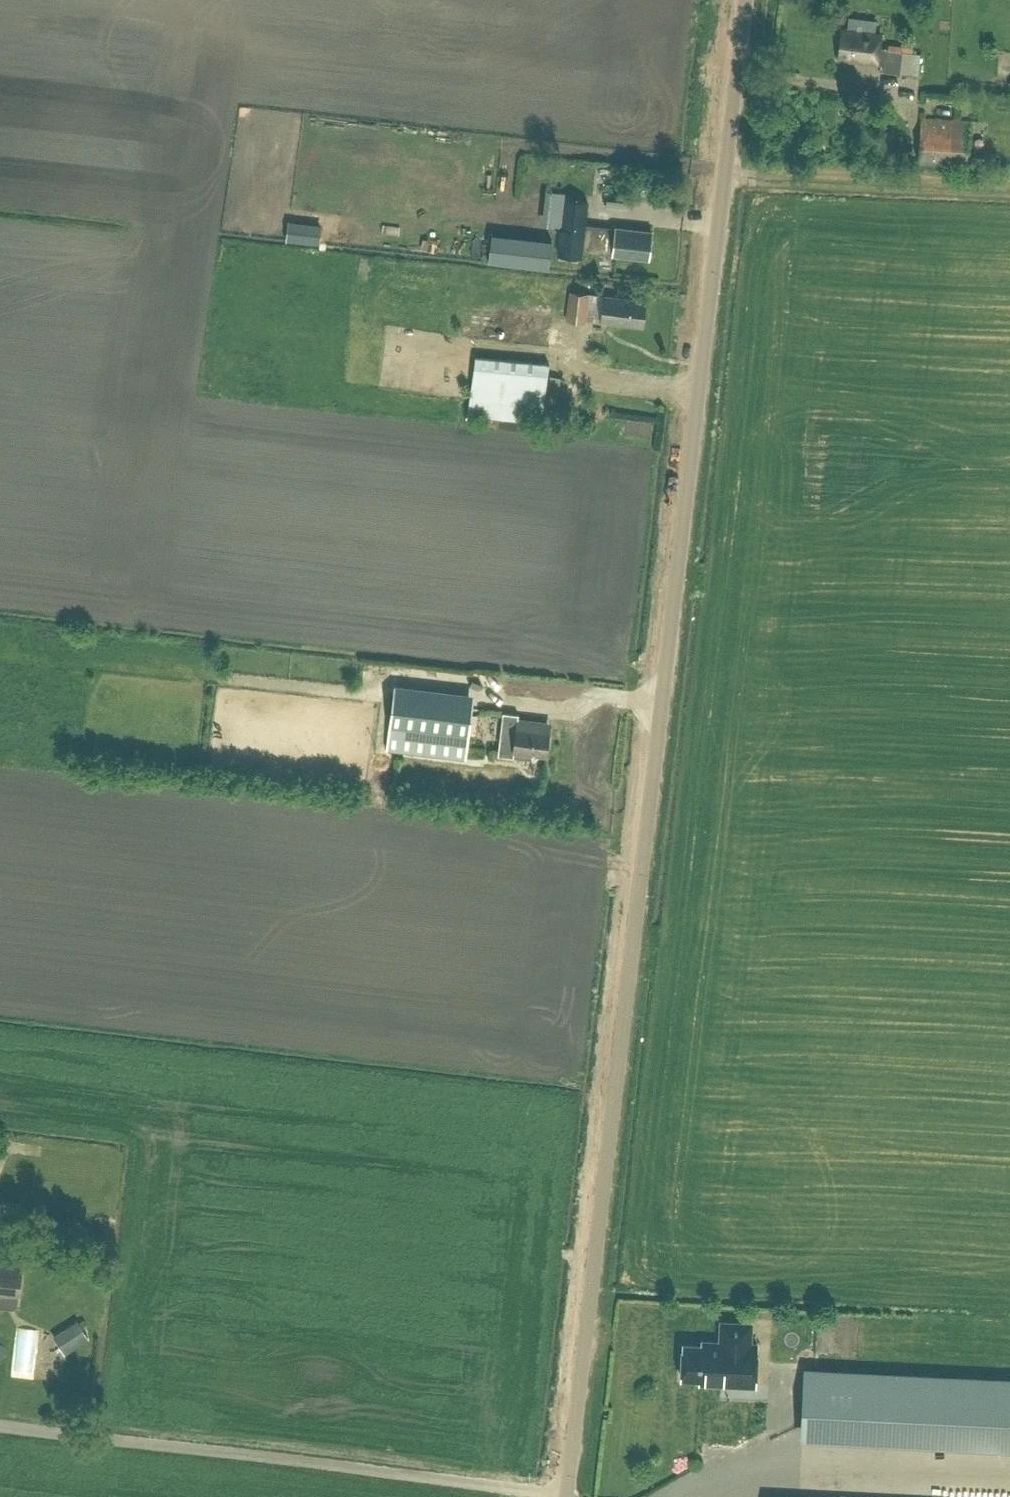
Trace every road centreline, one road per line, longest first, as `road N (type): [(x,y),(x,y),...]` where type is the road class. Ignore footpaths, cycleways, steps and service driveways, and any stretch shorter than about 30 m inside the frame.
road 1 (unclassified): [(564,1496),(741,0)]
road 2 (unclassified): [(552,1496),(0,1430)]

